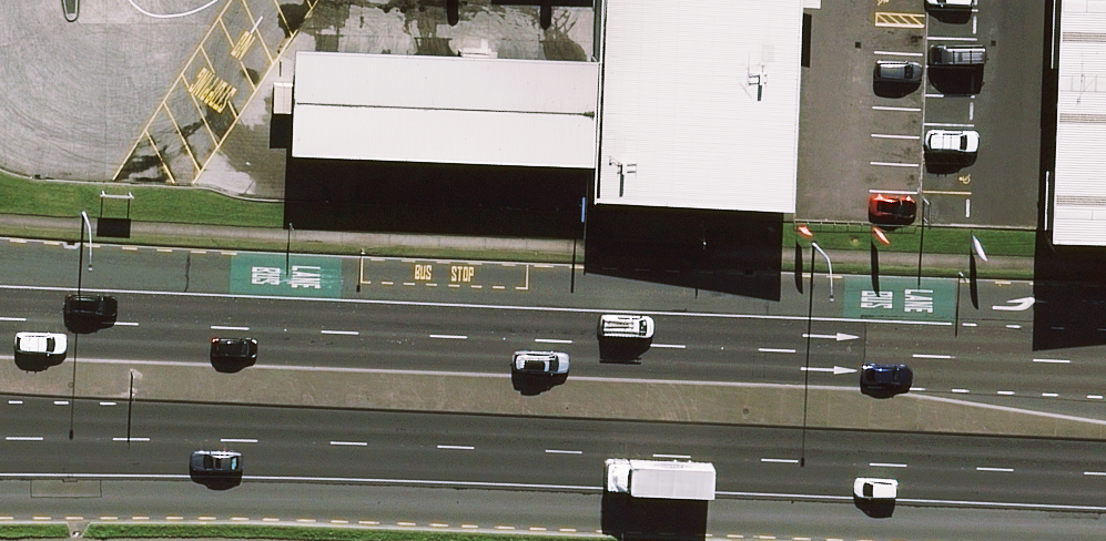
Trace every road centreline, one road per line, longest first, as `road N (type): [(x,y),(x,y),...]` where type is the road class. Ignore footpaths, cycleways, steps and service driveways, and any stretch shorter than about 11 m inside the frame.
road 1 (trunk): [(0,303),(1105,363)]
road 2 (trunk): [(1105,488),(0,433)]

